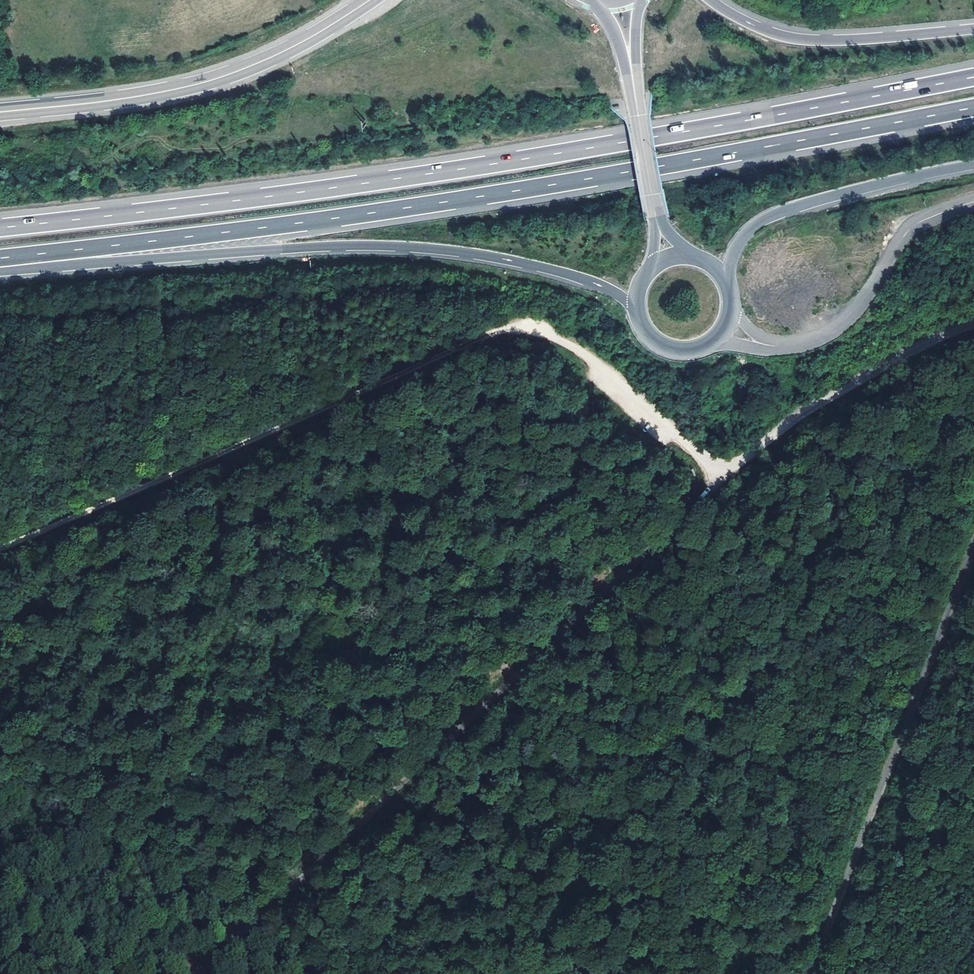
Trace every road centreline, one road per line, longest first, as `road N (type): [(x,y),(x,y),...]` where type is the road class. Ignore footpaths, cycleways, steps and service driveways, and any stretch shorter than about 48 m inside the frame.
road 1 (unclassified): [(200,973),(726,475),(820,405),(973,326)]
road 2 (motorway): [(0,257),(430,203),(973,107)]
road 3 (motorway): [(973,77),(412,175),(0,226)]
road 4 (track): [(726,475),(585,350),(533,327),(510,326),(0,545)]
road 5 (motorway): [(0,265),(312,245),(436,248),(576,277),(637,305)]
road 6 (track): [(810,973),(973,549)]
road 7 (secondary): [(369,0),(287,50),(210,81),(0,112)]
road 8 (motorway): [(725,282),(742,241),(772,217),(973,165)]
road 9 (motorway): [(973,29),(815,41),(762,29),(710,0)]
road 10 (unclassified): [(761,343),(794,345),(831,333),(856,312),(916,225),(973,202)]
road 11 (secondary): [(635,96),(658,218)]

